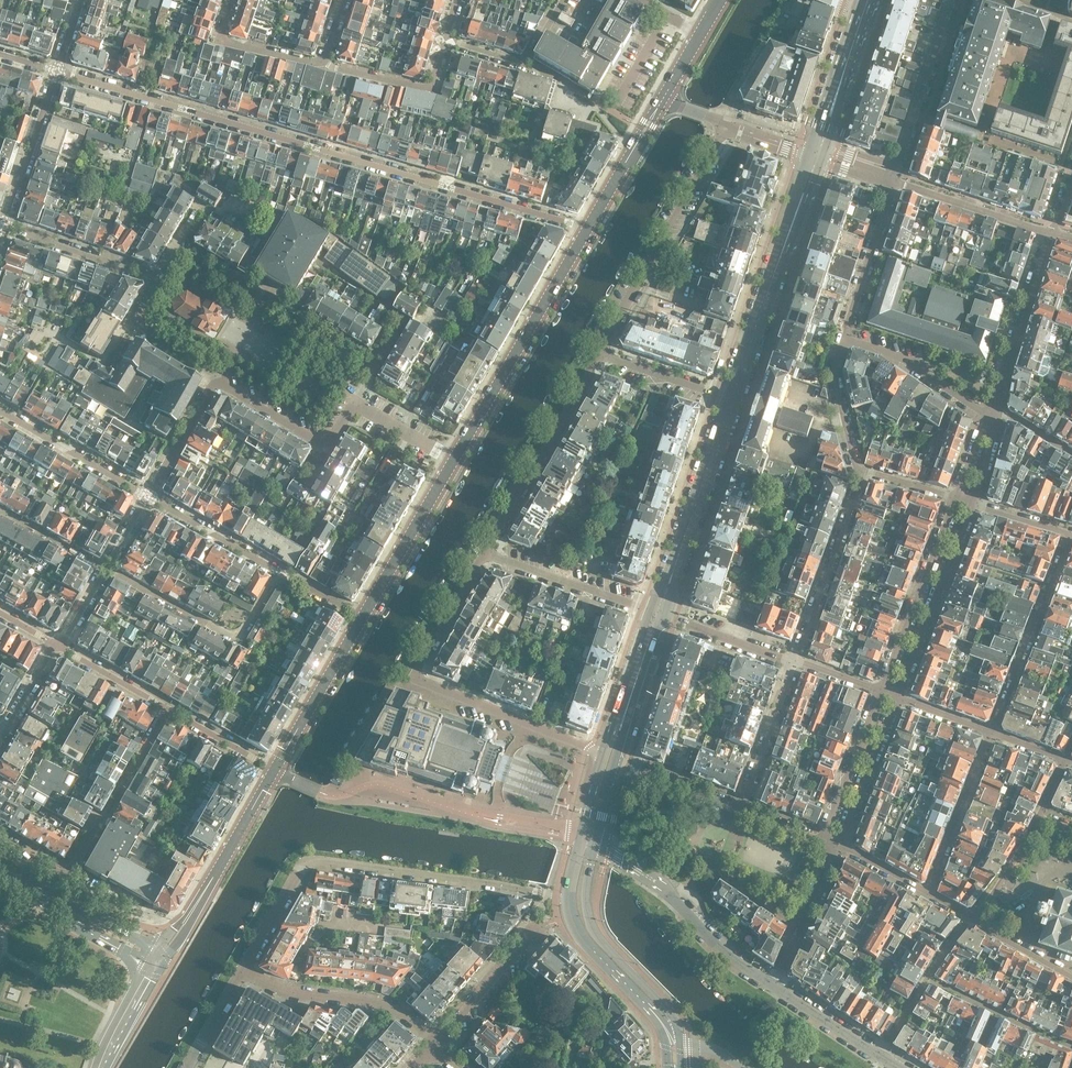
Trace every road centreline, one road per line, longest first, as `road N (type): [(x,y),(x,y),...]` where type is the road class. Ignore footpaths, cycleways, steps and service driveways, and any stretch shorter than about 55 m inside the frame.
road 1 (residential): [(586,230),(57,71)]
road 2 (residential): [(243,969),(298,870),(312,859),(573,902)]
road 3 (residential): [(484,552),(411,680),(611,758)]
road 4 (secondary): [(454,460),(586,230)]
road 5 (residential): [(599,355),(727,124)]
road 6 (secondary): [(733,397),(817,155)]
road 7 (tertiary): [(771,986),(681,901),(590,837)]
road 8 (residential): [(370,368),(172,250)]
road 9 (residential): [(484,552),(599,355)]
road 10 (residential): [(105,568),(237,638),(279,572)]
road 11 (secondary): [(659,612),(733,397)]
road 12 (secondary): [(157,959),(274,770)]
road 13 (residential): [(992,734),(1071,534)]
road 14 (residential): [(431,1049),(374,1003),(304,998),(243,969)]
road 15 (residential): [(957,499),(879,692)]
road 16 (residential): [(893,695),(969,503)]
road 17 (residential): [(859,478),(796,660)]
road 18 (residential): [(1051,232),(994,412)]
road 19 (residential): [(950,0),(893,179)]
road 20 (residential): [(659,612),(484,552)]
road 21 (secondary): [(679,1042),(667,1007),(597,935),(576,893)]
road 22 (residential): [(168,709),(74,865)]
road 23 (secondary): [(362,617),(454,460)]
road 24 (residential): [(353,403),(327,447),(217,383)]
road 25 (secondary): [(274,770),(362,617)]
road 26 (residential): [(992,734),(928,893)]
road 27 (secondary): [(573,902),(579,935),(654,1013),(664,1040)]
road 28 (residential): [(0,412),(147,496)]
road 29 (residential): [(994,412),(965,402),(906,359),(844,338)]
road 30 (residential): [(1051,232),(893,179)]
road 31 (residential): [(844,338),(893,179)]
road 32 (residential): [(322,60),(429,90),(445,39)]
road 33 (residential): [(157,277),(2,223)]
road 34 (secondary): [(817,155),(867,0)]
road 35 (residential): [(2,223),(57,71)]
road 36 (residential): [(838,846),(893,695)]
road 37 (residential): [(879,692),(822,840)]
road 38 (residential): [(445,39),(525,64),(563,0)]
road 39 (residential): [(796,660),(741,808)]
road 40 (secondary): [(586,230),(663,96)]
road 41 (secondary): [(611,758),(659,612)]
road 42 (residential): [(147,496),(279,572)]
road 43 (residential): [(431,1049),(529,937)]
road 44 (residential): [(231,0),(218,40),(322,60)]
road 45 (residential): [(844,338),(832,372),(859,478)]
road 46 (residential): [(796,660),(659,612)]
road 47 (residential): [(733,397),(599,355)]
road 48 (residential): [(611,758),(741,808)]
road 49 (residential): [(217,383),(147,496)]
road 50 (tertiary): [(157,959),(42,896)]
road 51 (residential): [(168,709),(56,645)]
road 52 (tertiary): [(879,1054),(771,986)]
road 53 (residential): [(1041,815),(974,920)]
road 54 (residential): [(274,770),(168,709)]
road 55 (secondary): [(102,1067),(157,959)]
road 56 (residential): [(105,568),(0,510)]

